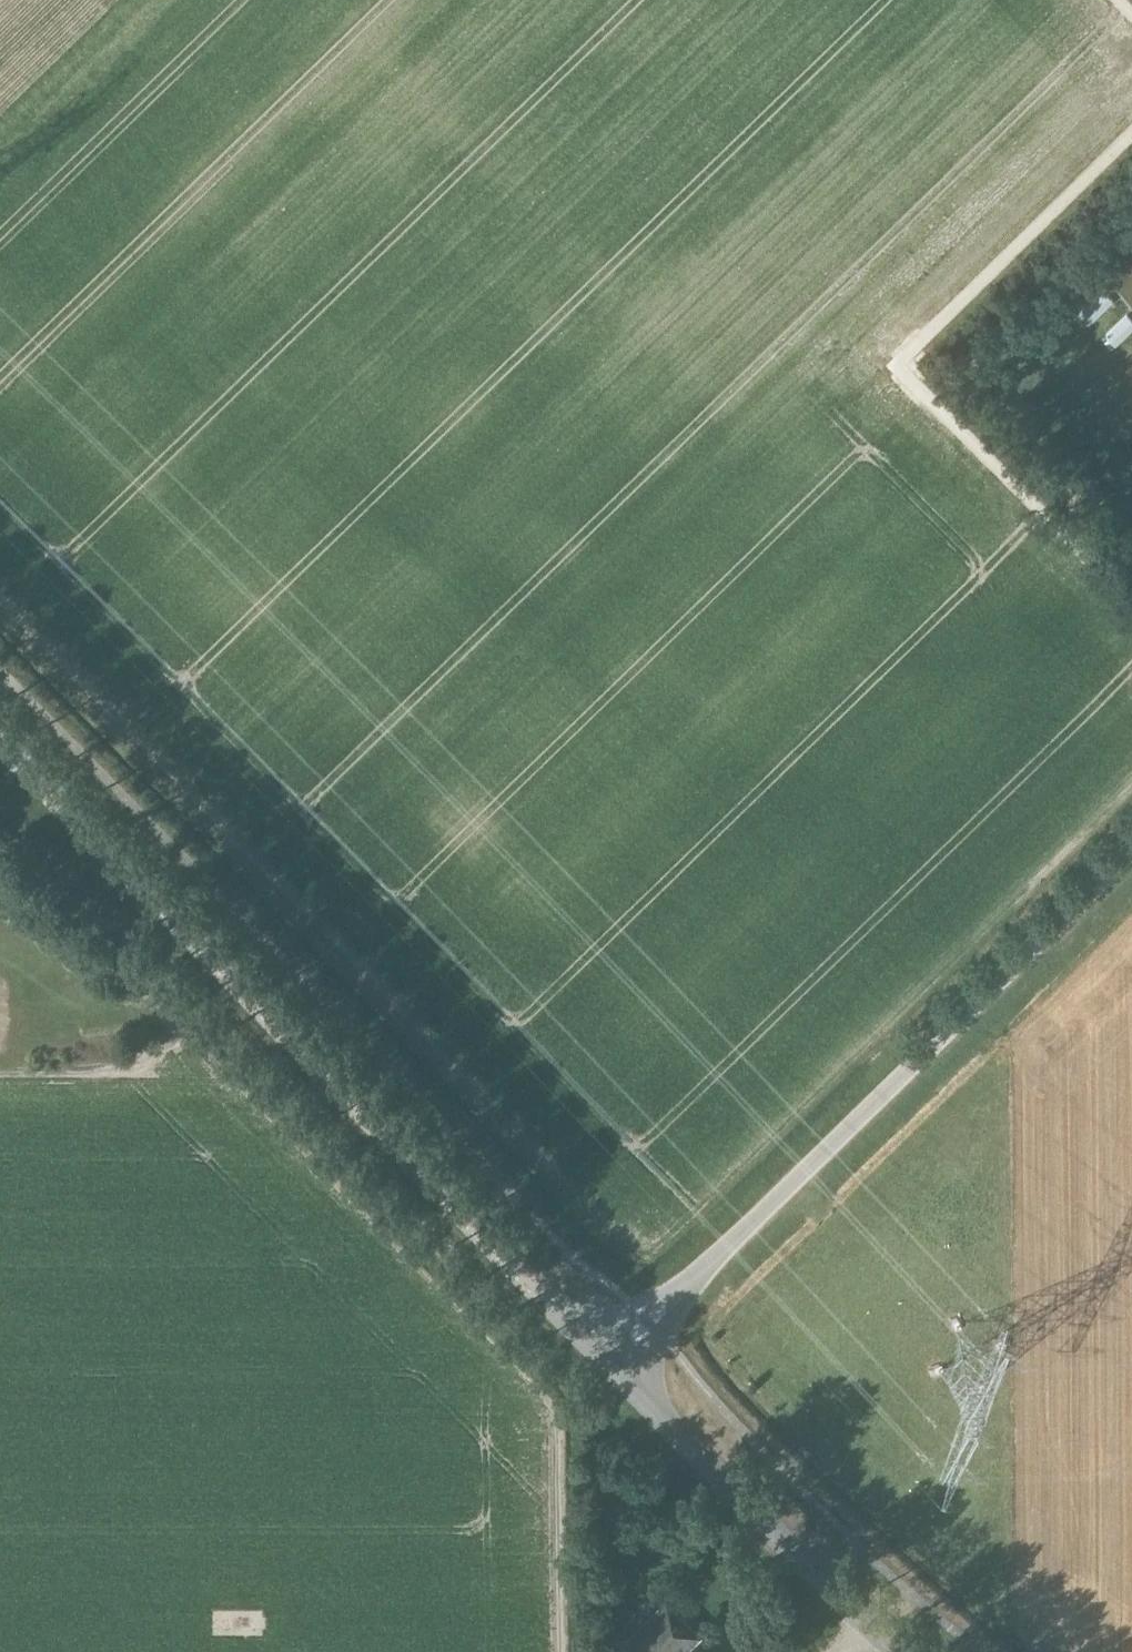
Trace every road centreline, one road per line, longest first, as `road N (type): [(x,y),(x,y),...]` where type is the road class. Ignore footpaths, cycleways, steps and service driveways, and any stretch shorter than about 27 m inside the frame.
road 1 (unclassified): [(592,1347),(0,741)]
road 2 (unclassified): [(675,1297),(1131,851)]
road 3 (unclassified): [(900,1651),(622,1377)]

